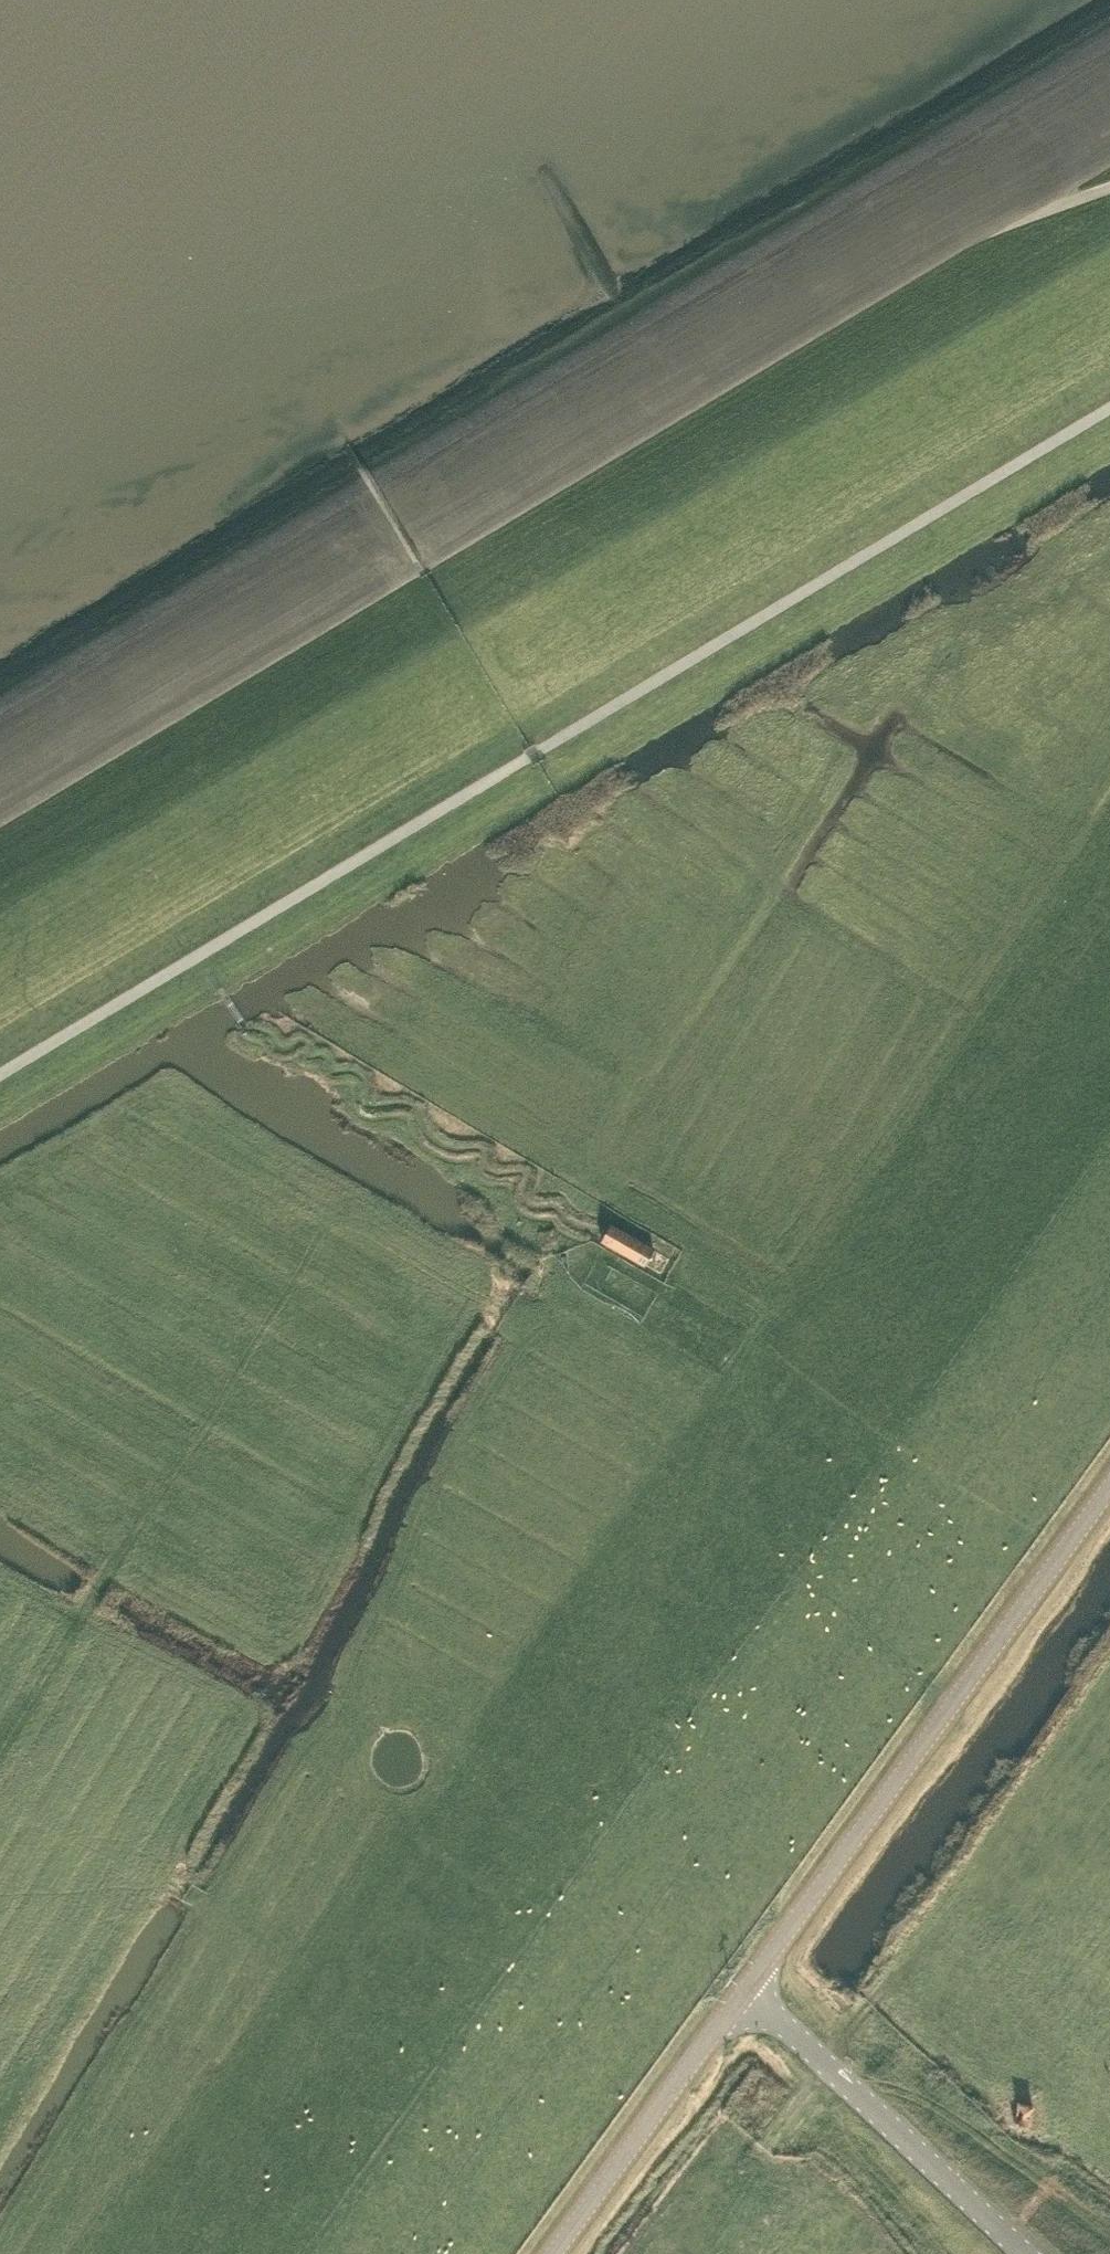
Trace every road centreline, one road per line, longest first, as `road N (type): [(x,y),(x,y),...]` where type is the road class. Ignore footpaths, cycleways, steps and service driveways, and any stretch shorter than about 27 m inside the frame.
road 1 (unclassified): [(0,1084),(1109,417)]
road 2 (tertiary): [(743,1990),(1109,1484)]
road 3 (tertiary): [(743,1990),(1027,2253)]
road 4 (tertiary): [(552,2253),(743,1990)]

